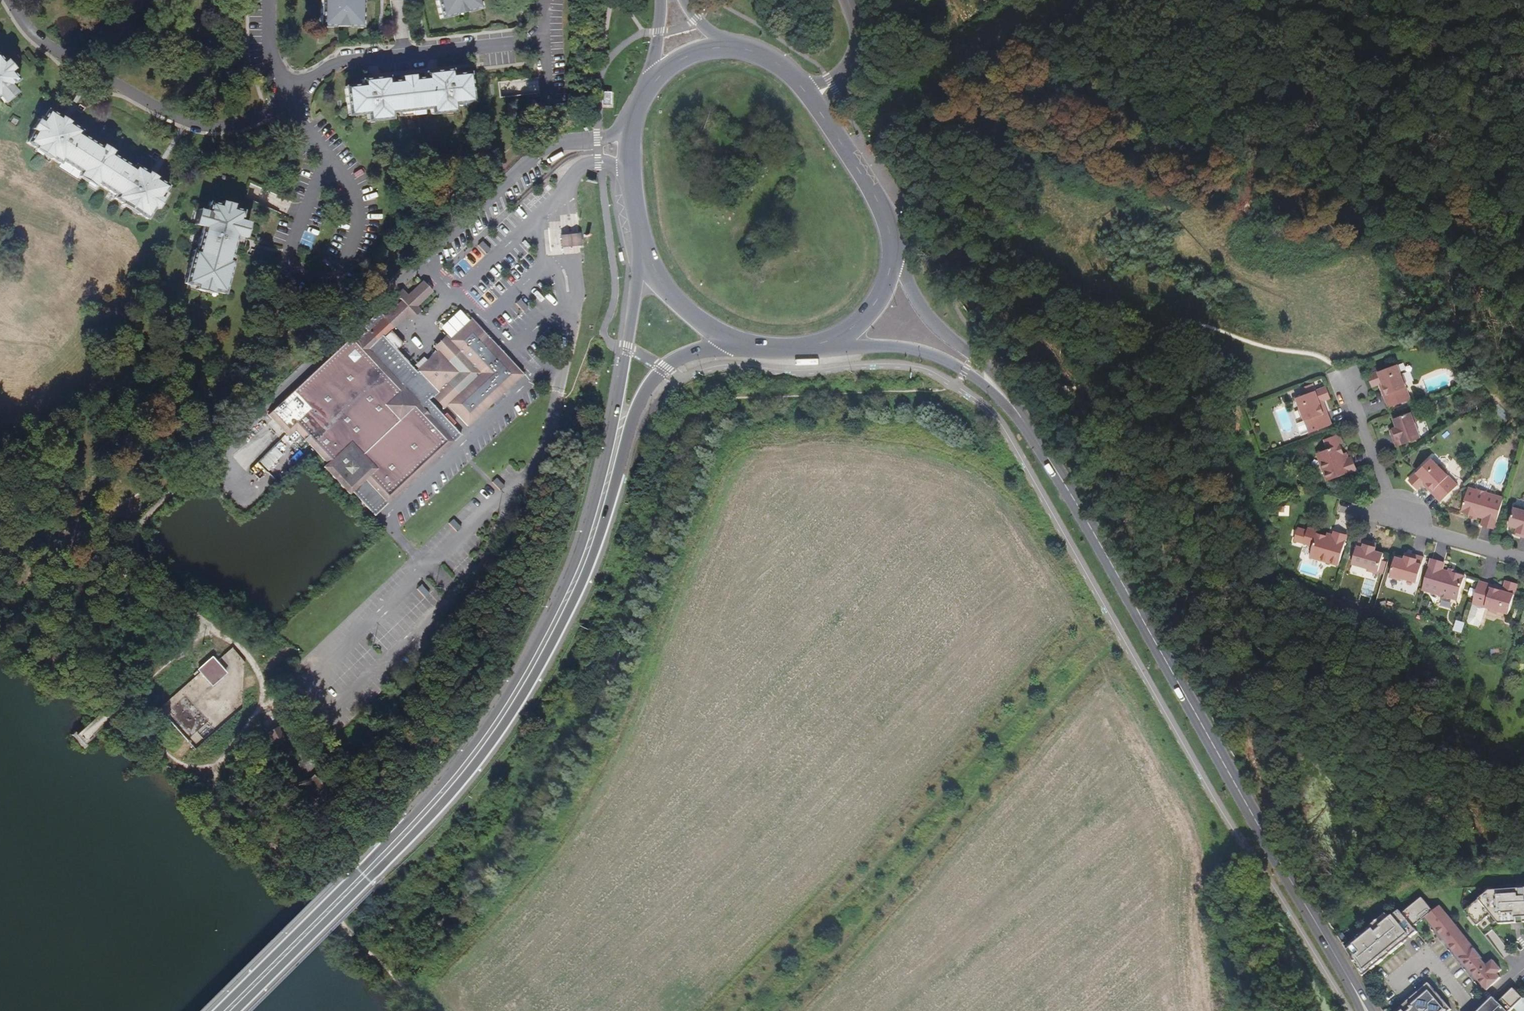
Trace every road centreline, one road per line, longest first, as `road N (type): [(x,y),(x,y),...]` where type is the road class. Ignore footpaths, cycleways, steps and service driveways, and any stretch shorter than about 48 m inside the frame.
road 1 (secondary): [(642,263),(608,453),(578,561),(496,714),(425,803),(218,1010)]
road 2 (secondary): [(236,1010),(441,805),(508,721),(589,567),(645,391),(679,358),(742,342)]
road 3 (primary): [(1367,1010),(1048,464)]
road 4 (residential): [(287,95),(255,117),(213,126),(168,115),(38,40),(10,0)]
road 5 (primary): [(818,345),(918,354),(959,371),(1001,405),(1048,464)]
road 6 (primary): [(1048,464),(992,371),(937,327),(893,249)]
road 7 (residential): [(287,95),(331,65),(543,41)]
road 8 (primary): [(647,93),(630,152),(642,263)]
road 9 (primary): [(893,249),(887,219),(812,99)]
road 10 (residential): [(1399,526),(1350,381)]
road 11 (primary): [(818,345),(859,327),(874,308),(893,249)]
road 12 (residential): [(1523,562),(1399,526)]
road 13 (primary): [(642,263),(680,306),(742,342)]
road 14 (residential): [(1390,987),(1431,954),(1476,1006)]
road 15 (tertiary): [(812,99),(855,61),(848,0)]

